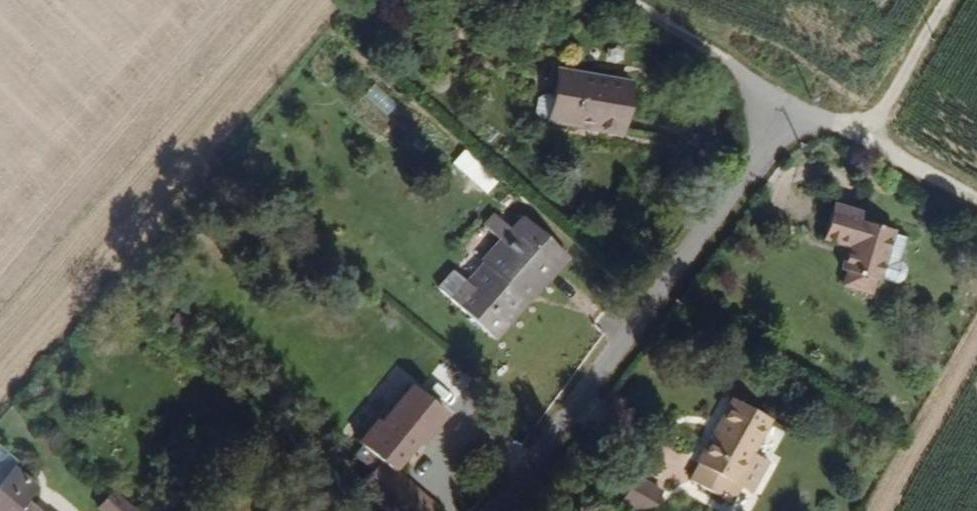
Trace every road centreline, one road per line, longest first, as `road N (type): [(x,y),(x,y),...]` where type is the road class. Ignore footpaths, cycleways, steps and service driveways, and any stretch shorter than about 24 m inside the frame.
road 1 (residential): [(497,510),(789,116)]
road 2 (track): [(624,0),(723,56),(789,116),(867,138)]
road 3 (track): [(867,138),(945,0)]
road 4 (track): [(867,138),(976,197)]

